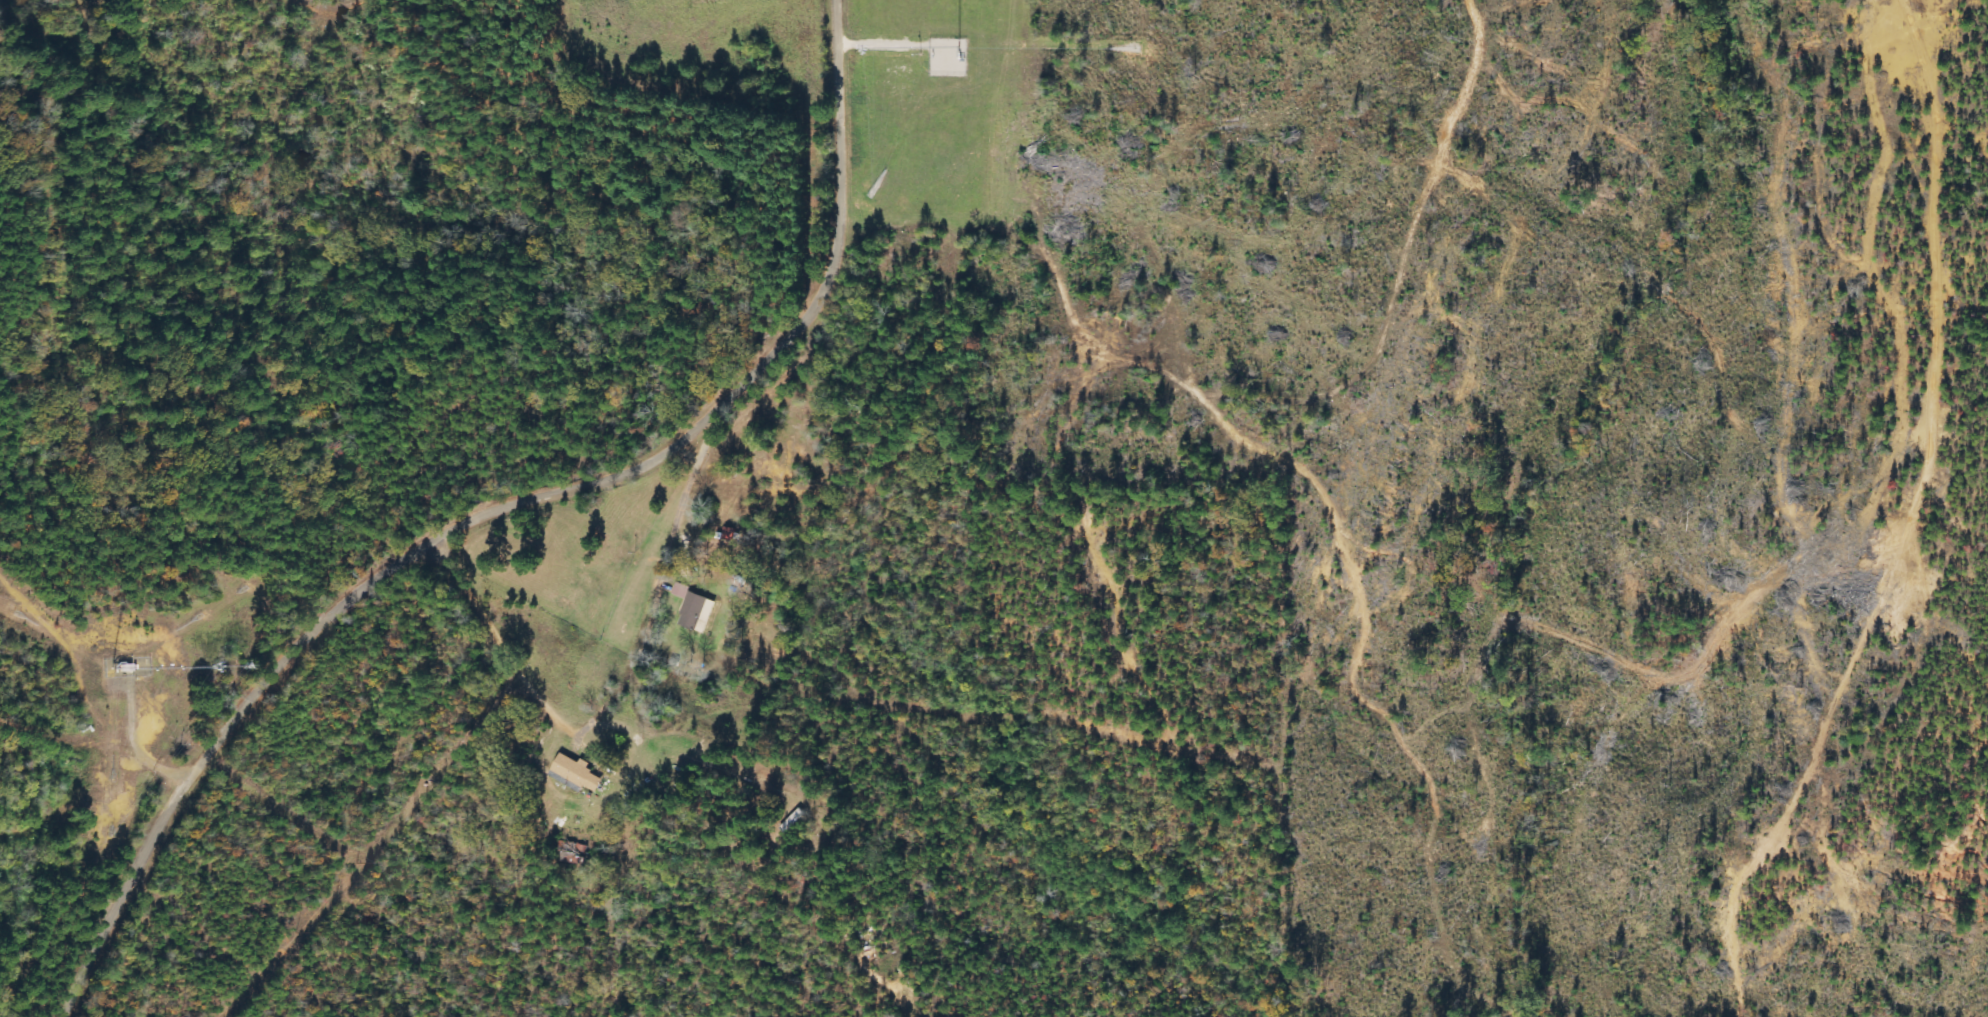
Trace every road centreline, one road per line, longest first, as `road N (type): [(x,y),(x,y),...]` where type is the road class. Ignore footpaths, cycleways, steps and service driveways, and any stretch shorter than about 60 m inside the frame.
road 1 (residential): [(80,1016),(166,833),(264,698),(359,605),(428,552),(497,517),(615,485),(698,431),(807,320),(833,244),(834,0)]
road 2 (residential): [(359,605),(423,647),(508,755),(587,754),(634,692),(704,536),(698,431)]

